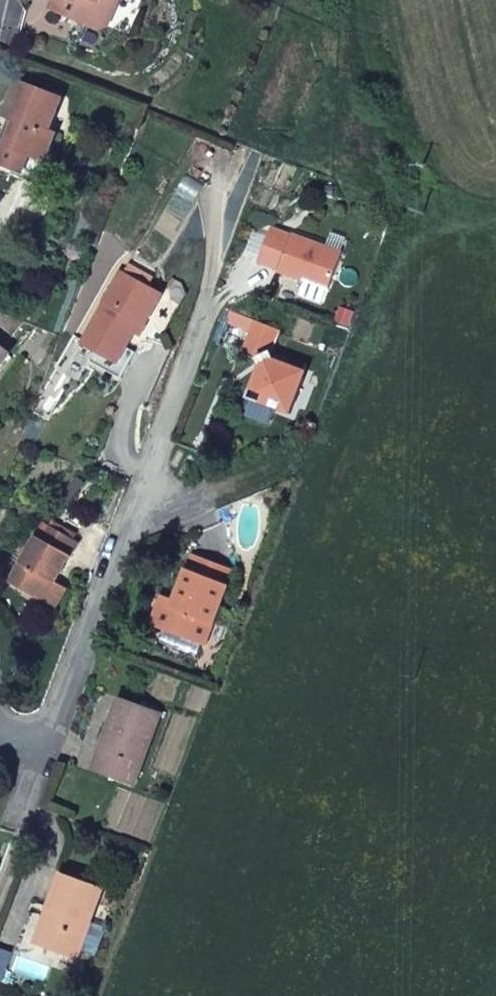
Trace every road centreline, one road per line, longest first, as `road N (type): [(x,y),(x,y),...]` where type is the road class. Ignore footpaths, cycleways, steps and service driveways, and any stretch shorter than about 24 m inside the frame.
road 1 (residential): [(48,746),(213,308)]

